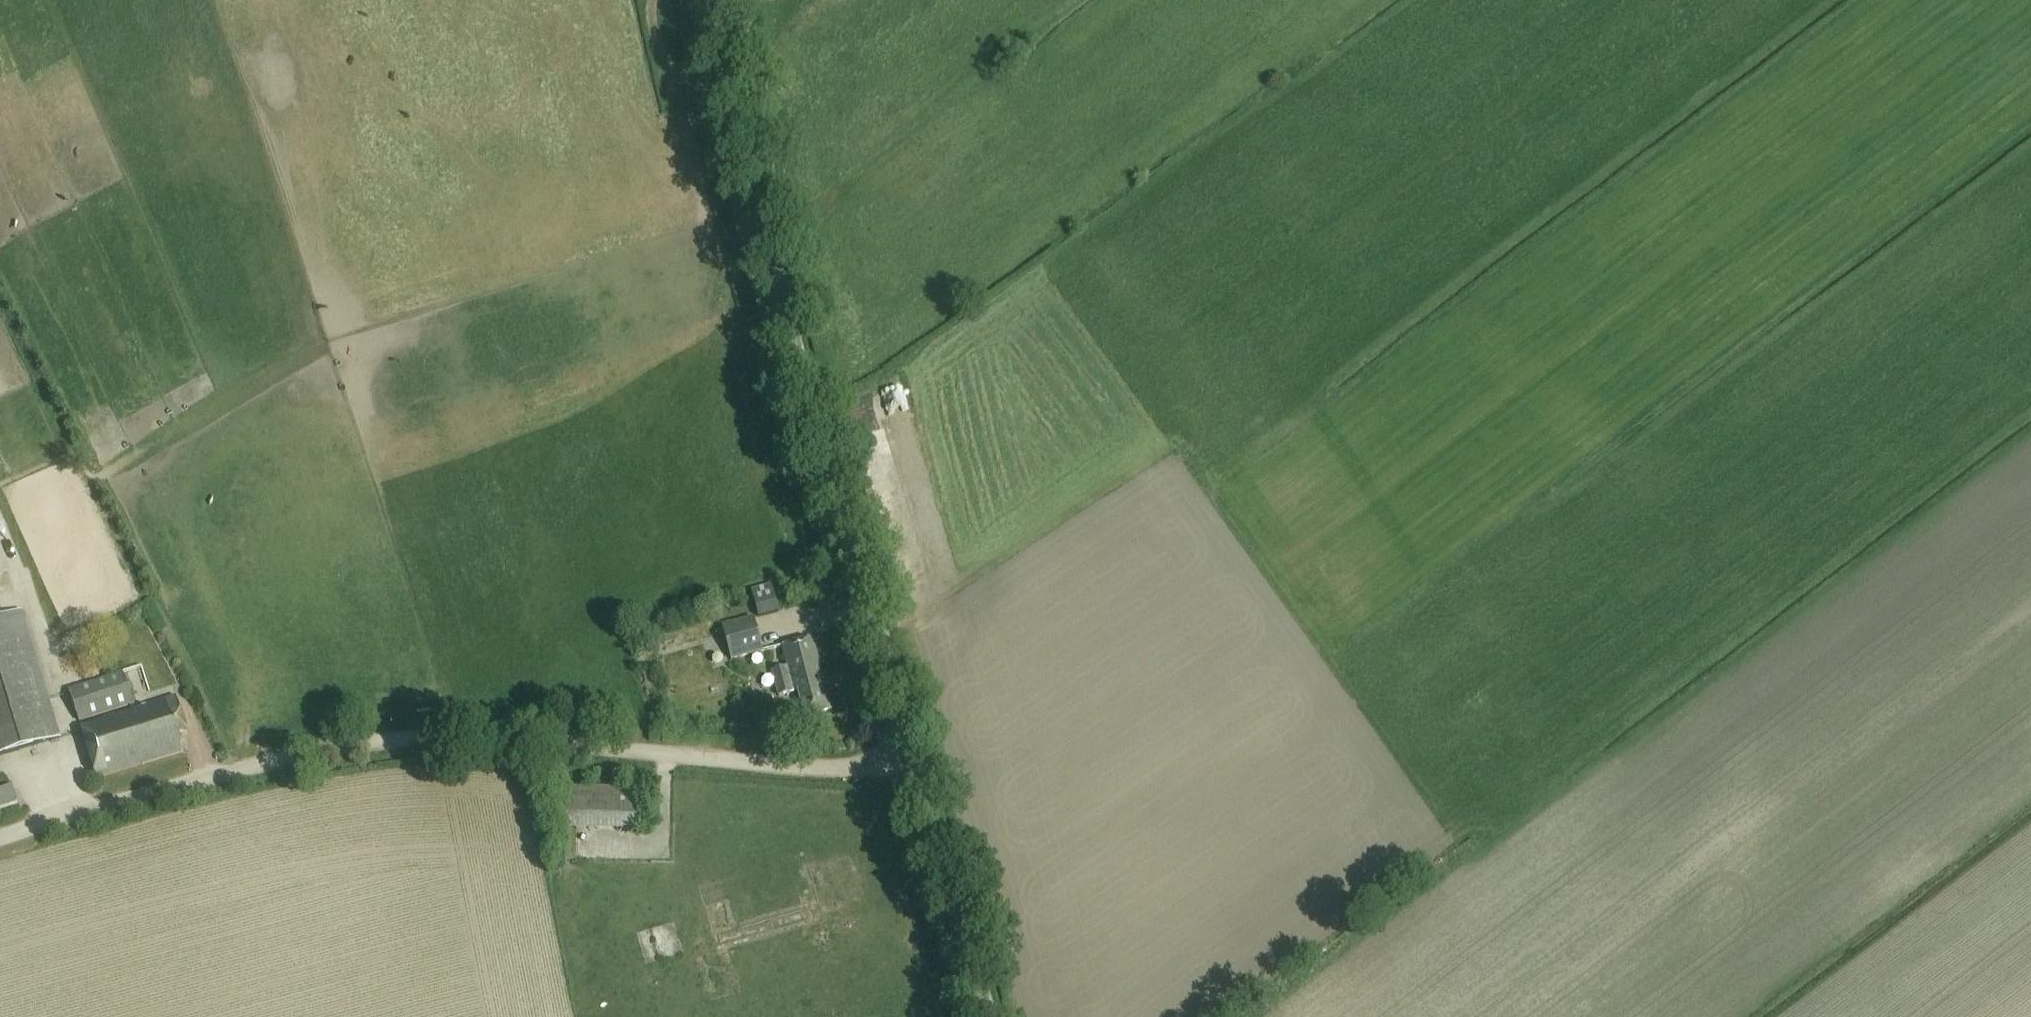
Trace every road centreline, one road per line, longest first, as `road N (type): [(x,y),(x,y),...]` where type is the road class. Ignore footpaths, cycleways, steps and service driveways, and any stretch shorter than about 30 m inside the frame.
road 1 (tertiary): [(980,1016),(717,0)]
road 2 (track): [(0,833),(338,745),(441,738),(828,770),(912,761)]

